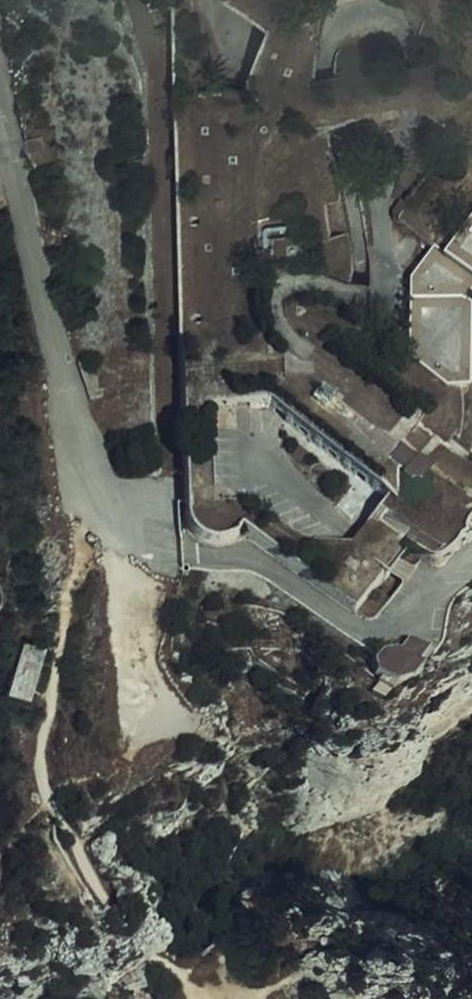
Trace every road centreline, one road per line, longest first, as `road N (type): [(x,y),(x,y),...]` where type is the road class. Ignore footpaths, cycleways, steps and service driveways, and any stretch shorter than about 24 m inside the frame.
road 1 (unclassified): [(87,495),(0,118)]
road 2 (track): [(51,818),(41,777),(45,723),(82,562),(87,495)]
road 3 (track): [(124,528),(124,612),(140,696),(154,722),(181,739)]

